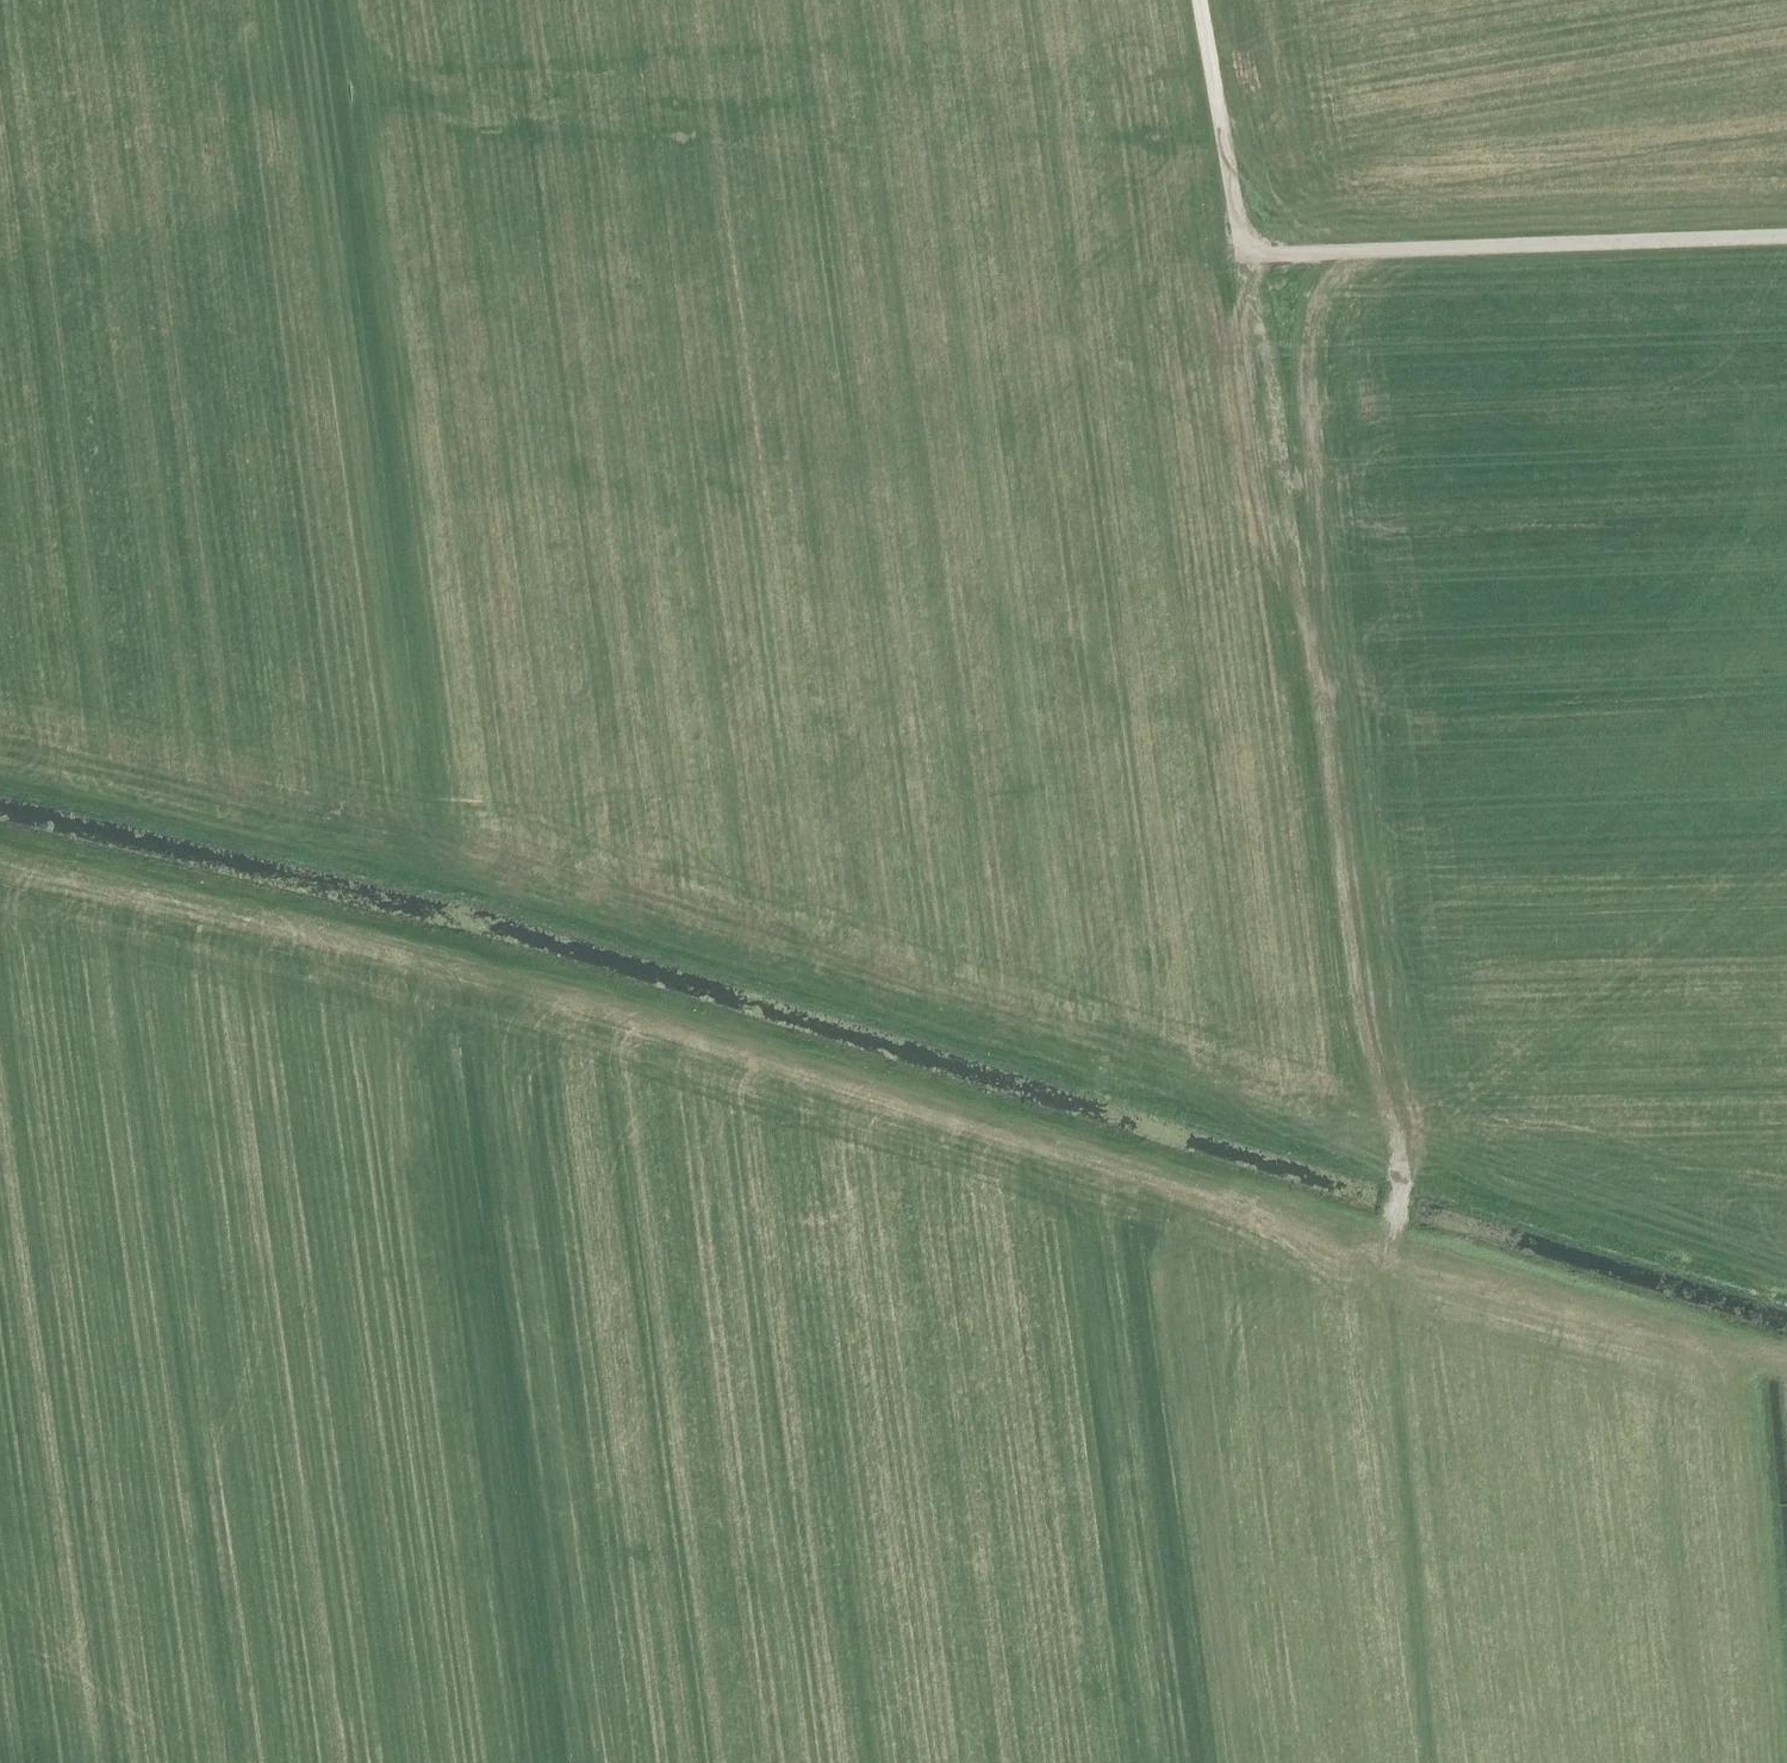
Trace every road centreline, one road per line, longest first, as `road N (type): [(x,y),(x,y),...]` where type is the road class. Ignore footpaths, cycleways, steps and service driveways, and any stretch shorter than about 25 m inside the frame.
road 1 (track): [(1200,0),(1239,224),(1251,249),(1786,235)]

